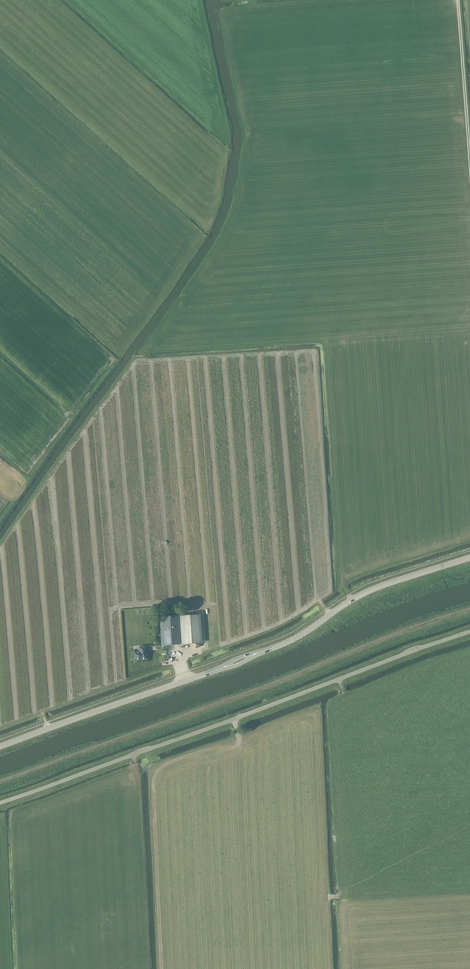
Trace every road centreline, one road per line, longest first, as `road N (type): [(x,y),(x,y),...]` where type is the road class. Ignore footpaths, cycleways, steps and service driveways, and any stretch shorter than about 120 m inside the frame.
road 1 (unclassified): [(0,803),(469,631)]
road 2 (tertiary): [(0,746),(214,671)]
road 3 (tertiary): [(264,651),(366,592),(469,557)]
road 4 (track): [(458,0),(469,160)]

